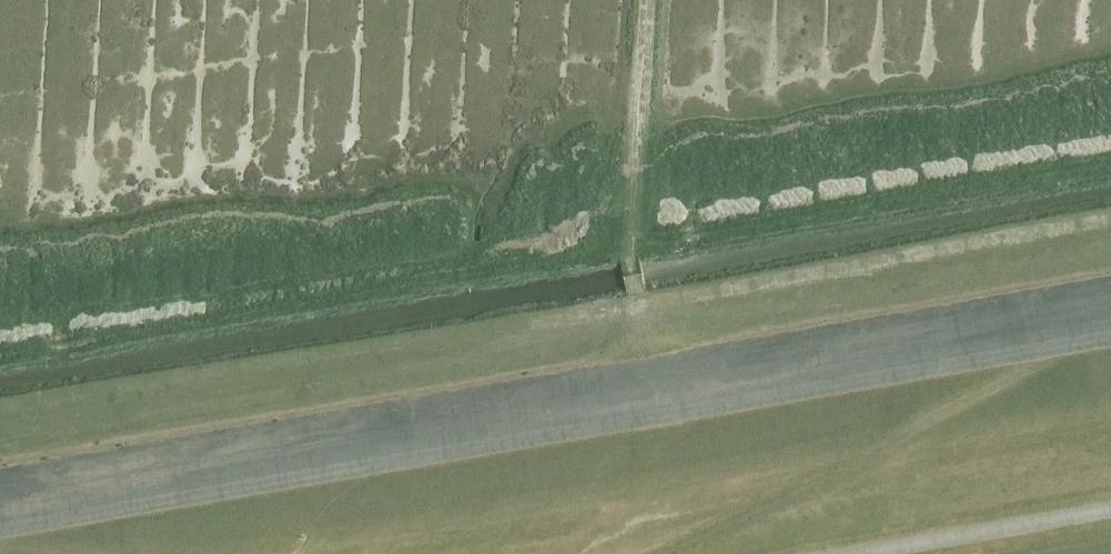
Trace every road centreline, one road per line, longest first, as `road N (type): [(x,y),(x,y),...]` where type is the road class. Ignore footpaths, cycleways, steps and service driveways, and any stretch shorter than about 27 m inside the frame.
road 1 (track): [(0,530),(1110,337)]
road 2 (track): [(657,553),(890,447),(1077,343)]

